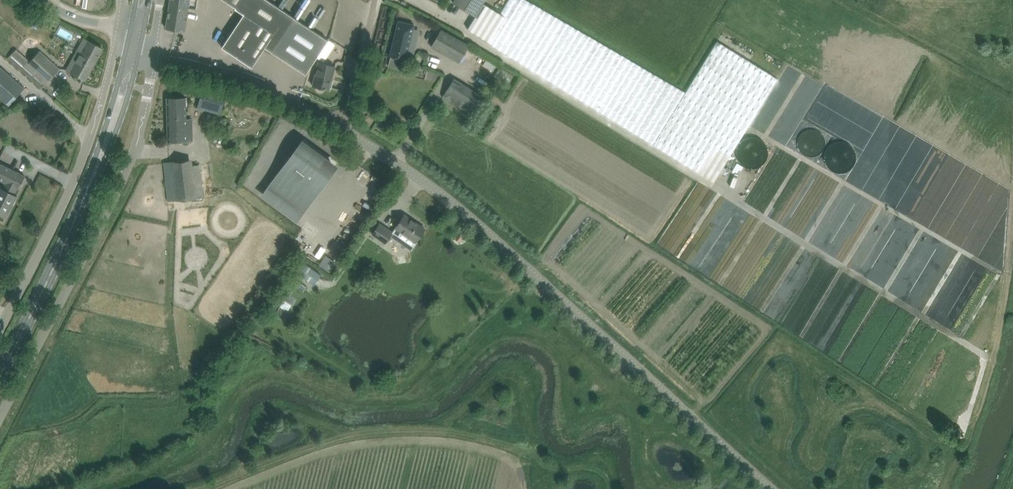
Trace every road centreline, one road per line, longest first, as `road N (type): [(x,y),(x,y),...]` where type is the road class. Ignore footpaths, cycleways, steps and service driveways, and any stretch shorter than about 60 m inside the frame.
road 1 (unclassified): [(770,488),(449,202),(342,128)]
road 2 (unclassified): [(0,416),(130,164),(153,60)]
road 3 (primary): [(0,378),(93,181),(131,55)]
road 4 (unclassified): [(117,26),(95,121),(56,220),(0,330)]
road 5 (unclassified): [(342,128),(255,87),(153,60)]
road 6 (unclassified): [(342,128),(380,0)]

